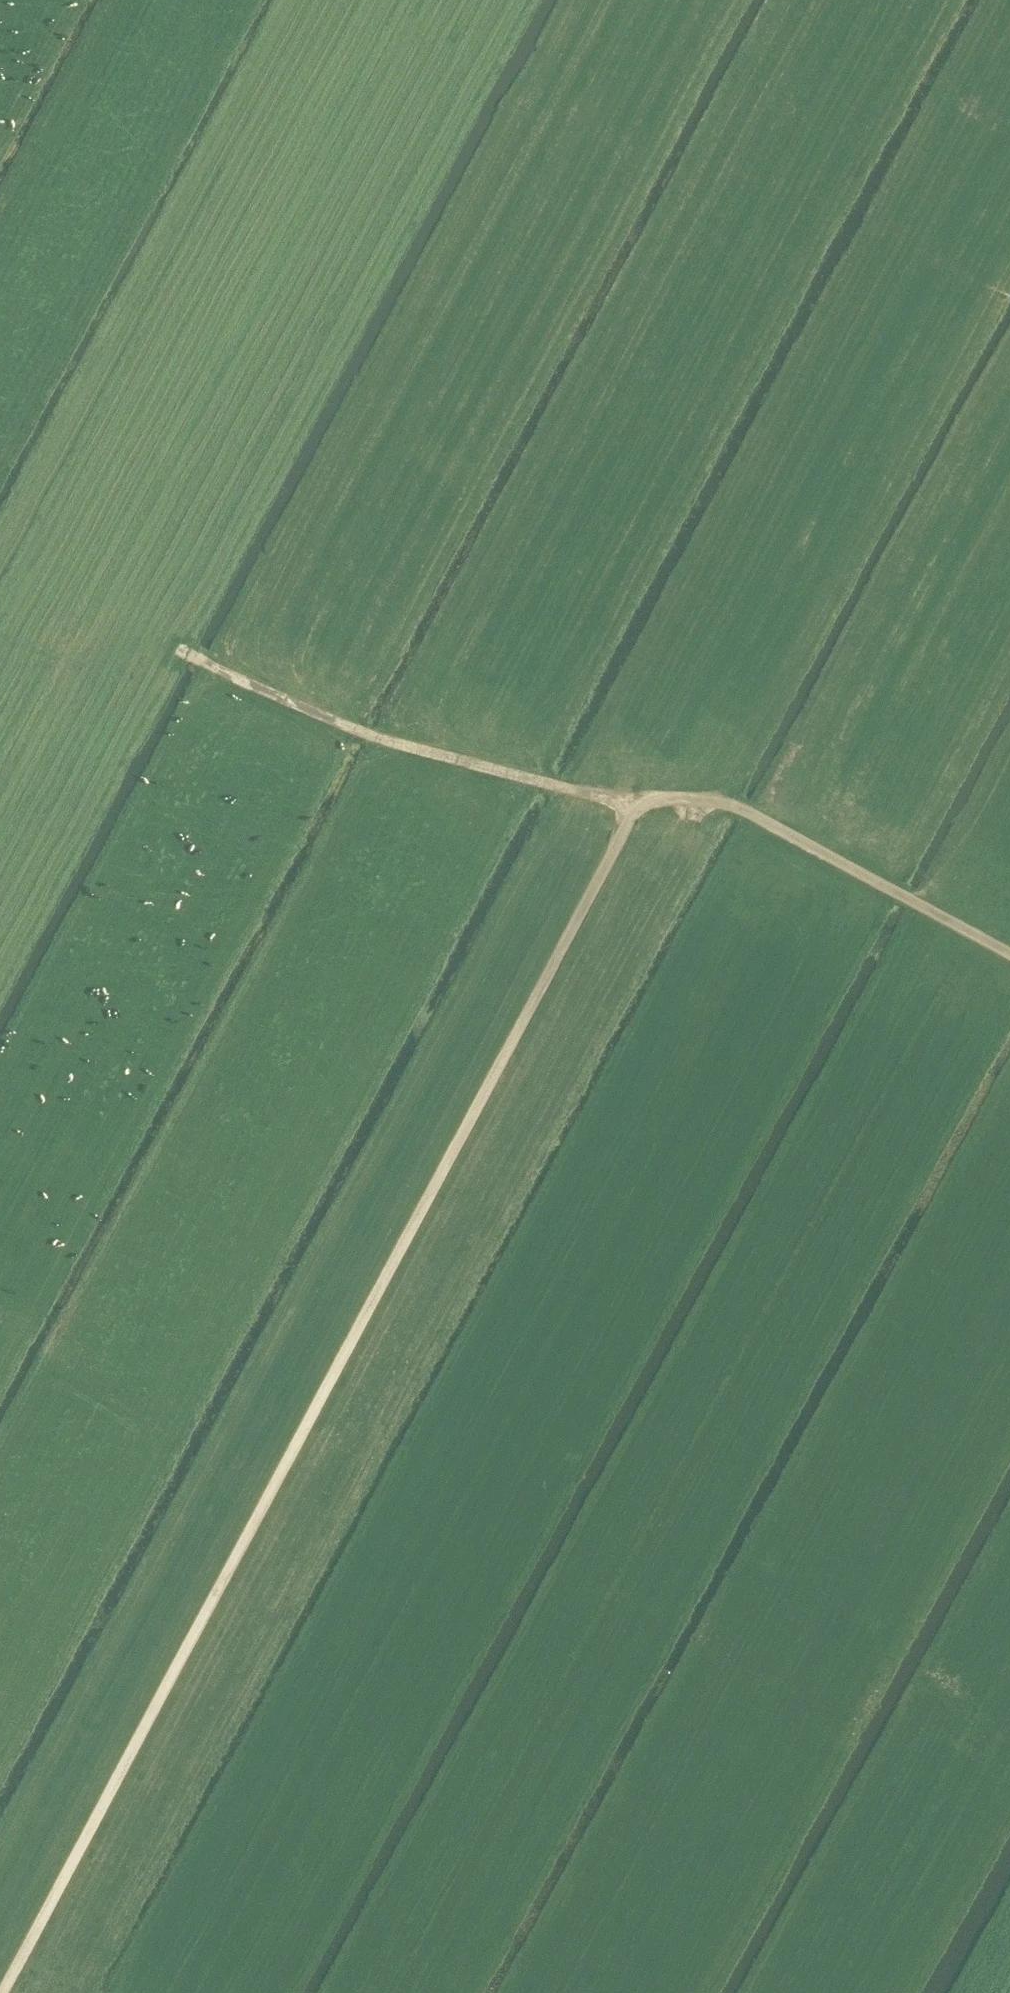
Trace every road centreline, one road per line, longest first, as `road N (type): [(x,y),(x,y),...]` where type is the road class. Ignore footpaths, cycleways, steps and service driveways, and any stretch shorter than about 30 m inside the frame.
road 1 (track): [(2,1992),(637,796)]
road 2 (track): [(1009,952),(728,804),(579,791),(343,721)]

